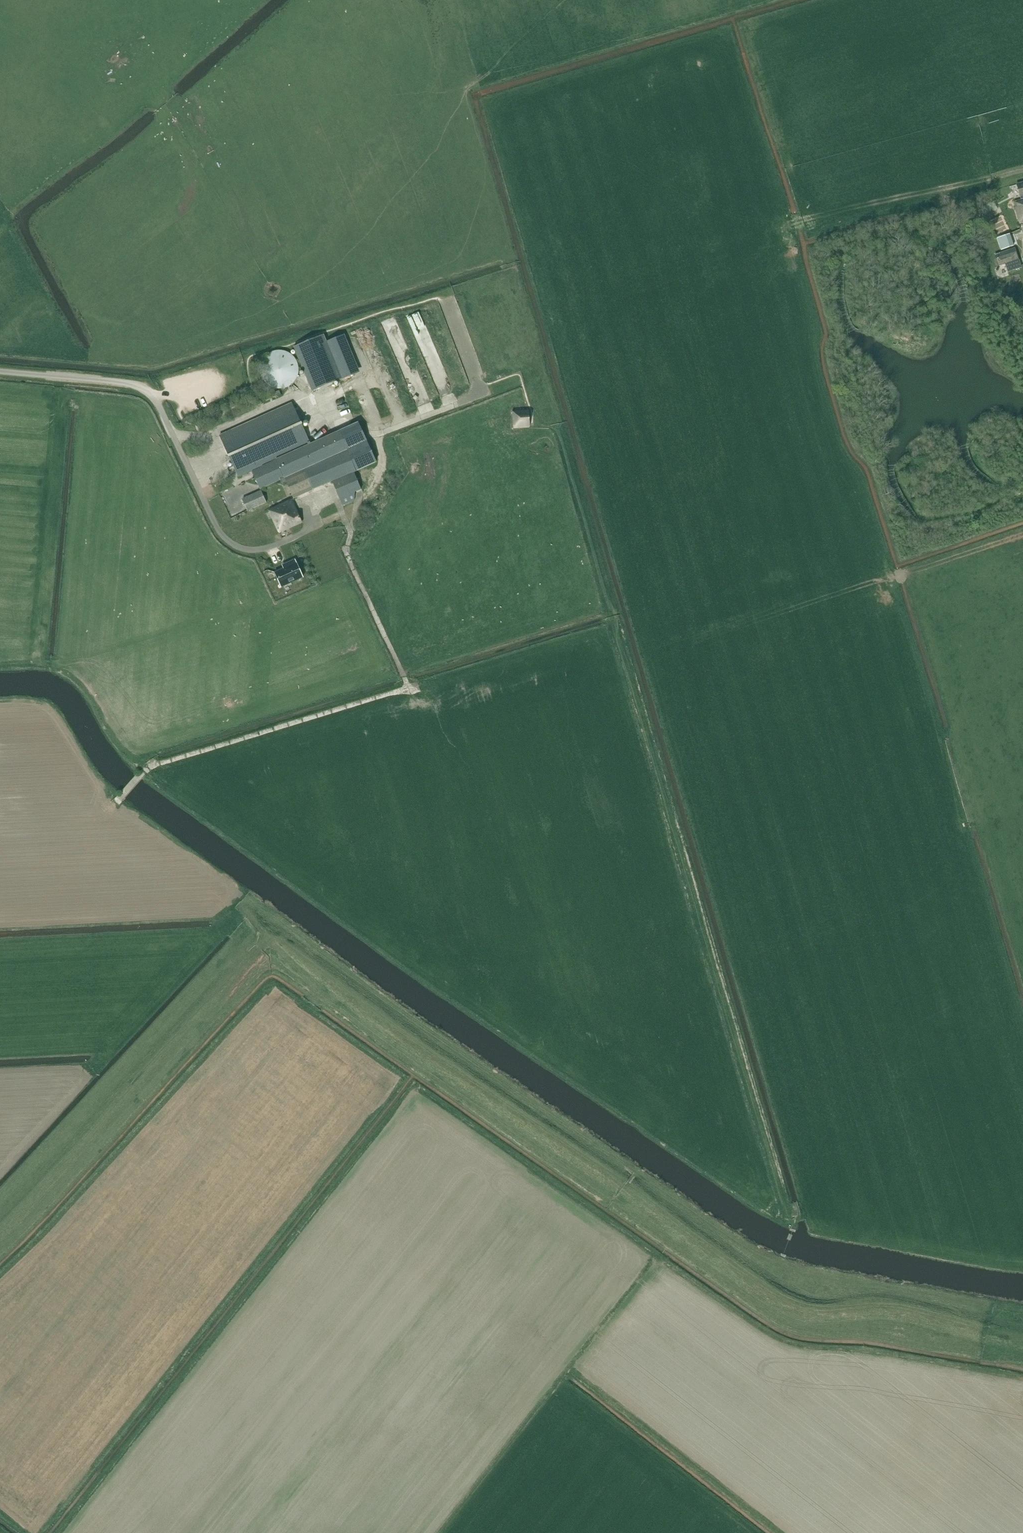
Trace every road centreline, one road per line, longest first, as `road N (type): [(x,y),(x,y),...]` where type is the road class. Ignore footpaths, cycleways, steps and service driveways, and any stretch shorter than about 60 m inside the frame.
road 1 (track): [(121,797),(159,761),(409,687),(345,550),(350,529),(343,514)]
road 2 (track): [(343,514),(371,493),(371,470),(341,411),(292,397),(209,433)]
road 3 (track): [(174,438),(233,546),(270,547),(343,514)]

